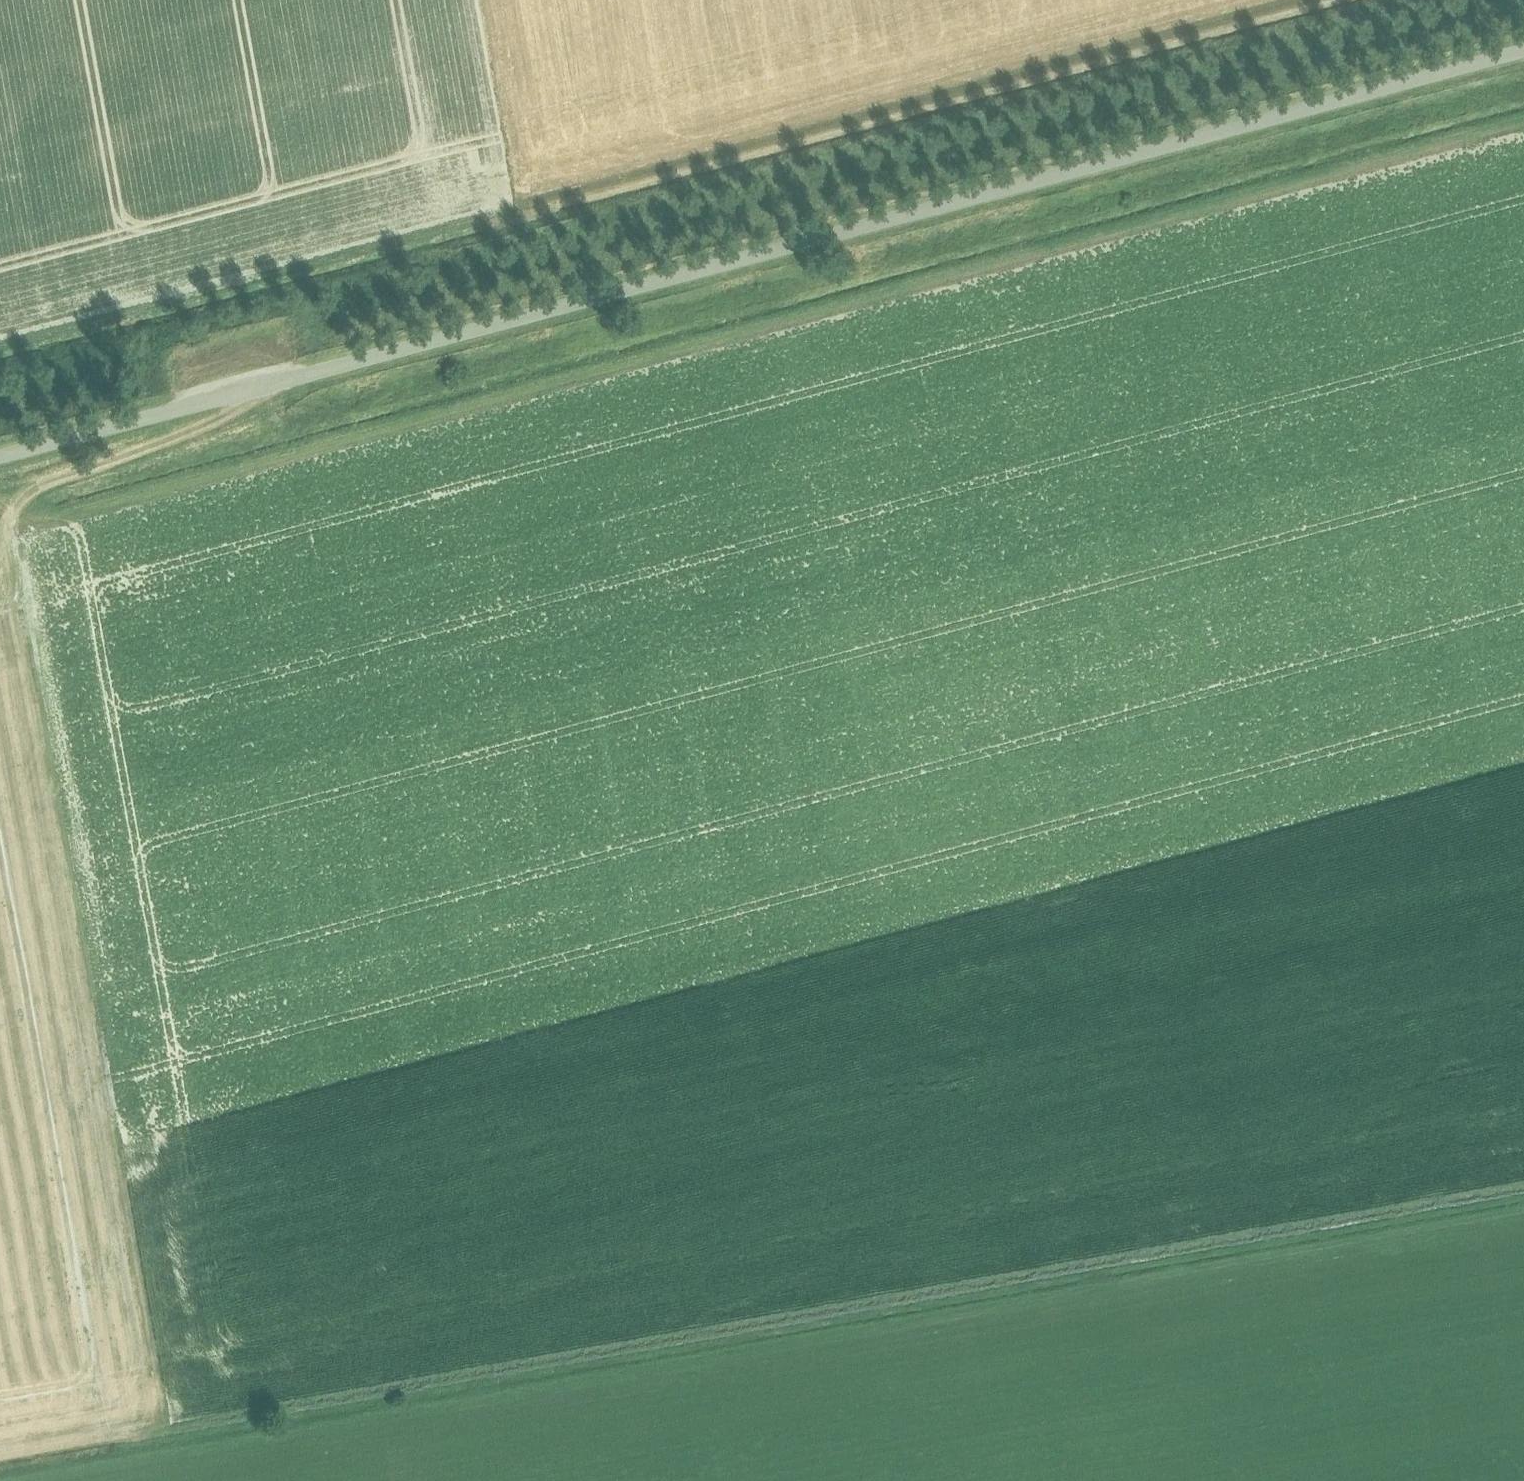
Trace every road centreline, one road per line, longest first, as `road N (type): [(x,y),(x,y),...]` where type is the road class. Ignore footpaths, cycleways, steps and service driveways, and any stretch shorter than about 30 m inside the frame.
road 1 (unclassified): [(0,458),(1523,58)]

